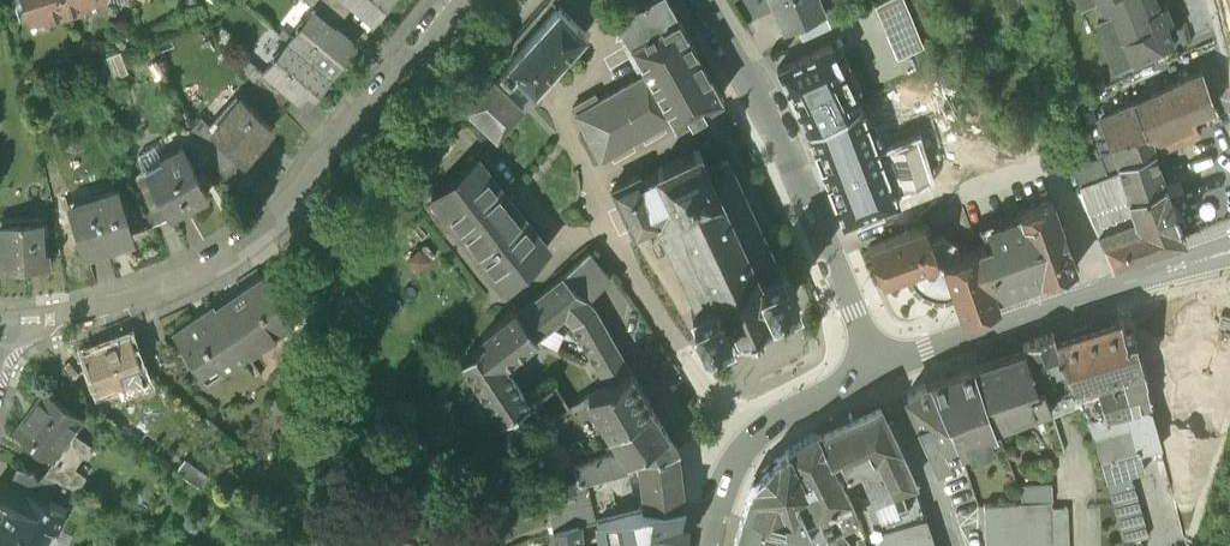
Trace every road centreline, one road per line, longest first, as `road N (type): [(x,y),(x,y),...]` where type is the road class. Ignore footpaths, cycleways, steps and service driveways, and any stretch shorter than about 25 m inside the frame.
road 1 (residential): [(15,350),(134,329),(260,263),(331,193),(488,0)]
road 2 (residential): [(885,411),(776,164),(680,0)]
road 3 (tertiary): [(1229,299),(885,411)]
road 4 (residential): [(731,520),(606,325)]
road 5 (residential): [(885,411),(789,451),(753,482),(731,520)]
road 6 (residential): [(885,411),(946,545)]

